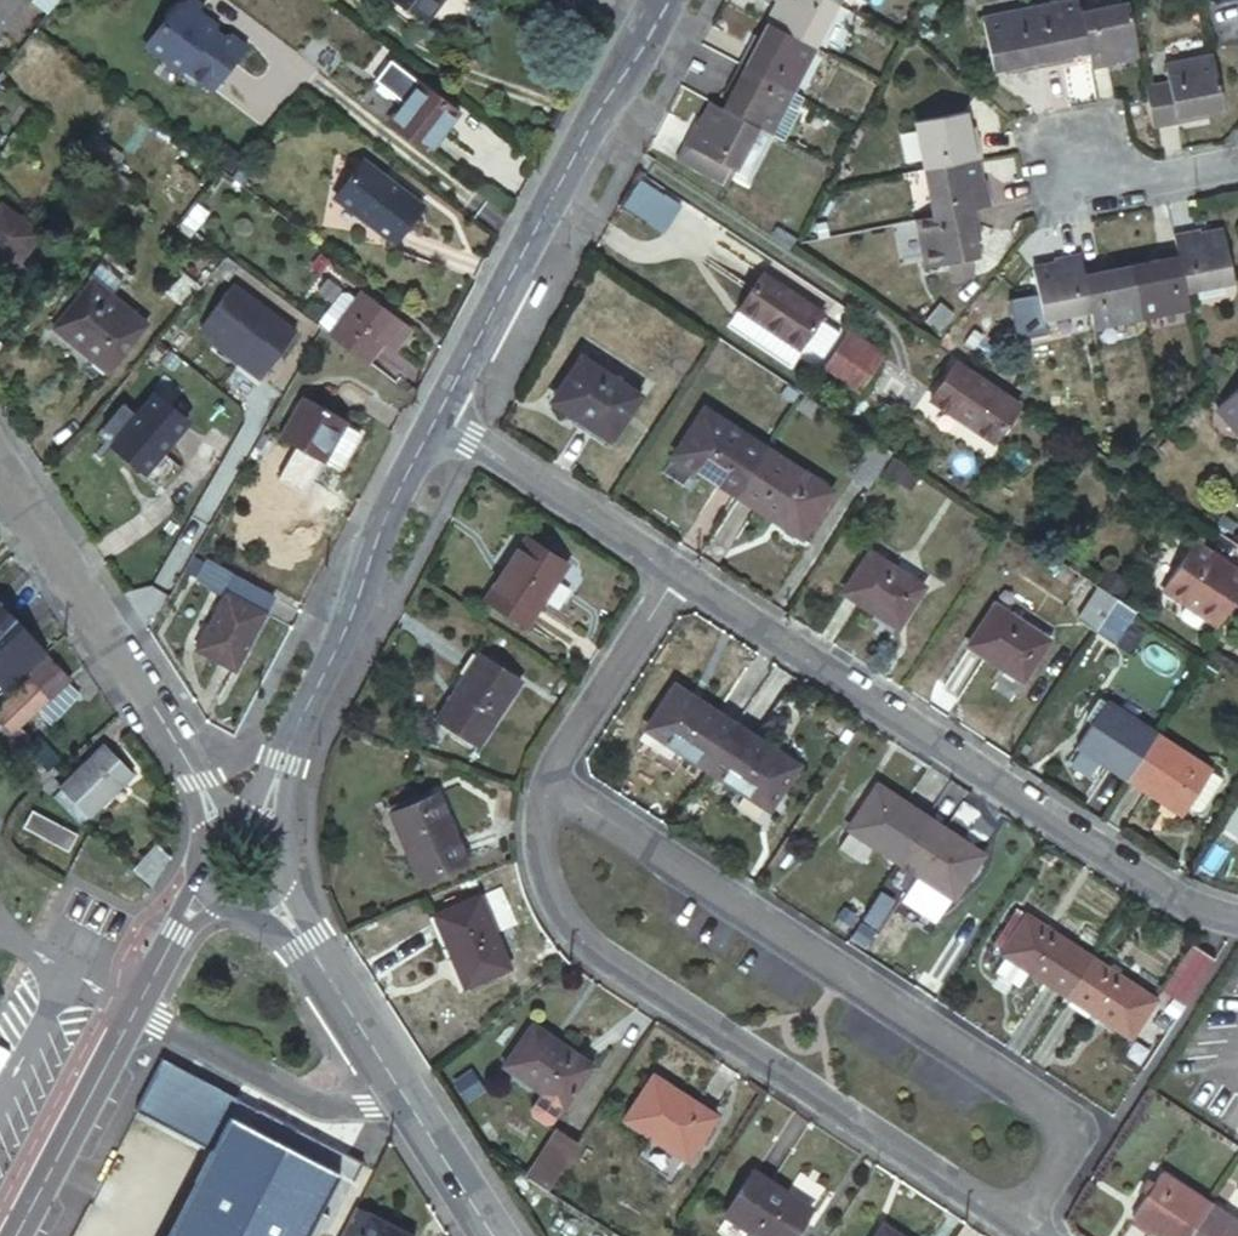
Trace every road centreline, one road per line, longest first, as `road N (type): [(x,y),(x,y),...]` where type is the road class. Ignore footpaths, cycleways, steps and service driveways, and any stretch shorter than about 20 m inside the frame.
road 1 (residential): [(667,572),(540,776),(543,869),(594,959),(1030,1235)]
road 2 (residential): [(667,572),(1199,907),(1237,915)]
road 3 (tertiary): [(425,420),(664,0)]
road 4 (tertiary): [(255,823),(425,420)]
road 5 (residential): [(209,825),(104,623),(0,464)]
road 6 (residential): [(123,1006),(309,1104),(361,1105),(398,1090)]
road 7 (residential): [(425,420),(667,572)]
road 8 (residential): [(1,1235),(123,1006)]
road 9 (tertiary): [(398,1090),(262,880)]
road 10 (tertiary): [(491,1235),(398,1090)]
road 11 (residential): [(123,1006),(175,909),(211,885)]
road 12 (residential): [(1237,162),(1133,180),(1092,170)]

